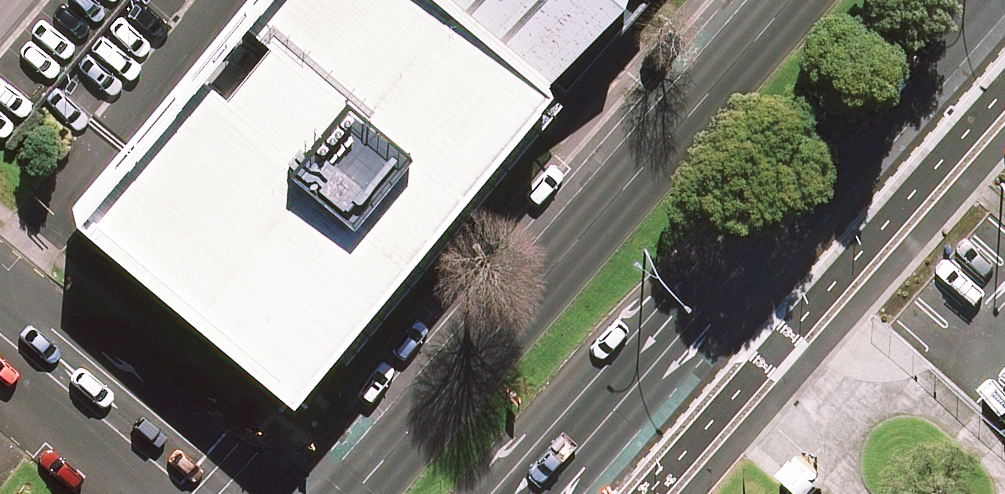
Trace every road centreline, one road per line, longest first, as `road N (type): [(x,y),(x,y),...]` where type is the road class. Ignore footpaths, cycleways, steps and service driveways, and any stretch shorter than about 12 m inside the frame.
road 1 (secondary): [(987,0),(531,493)]
road 2 (secondary): [(347,493),(780,0)]
road 3 (residential): [(189,493),(0,334)]

